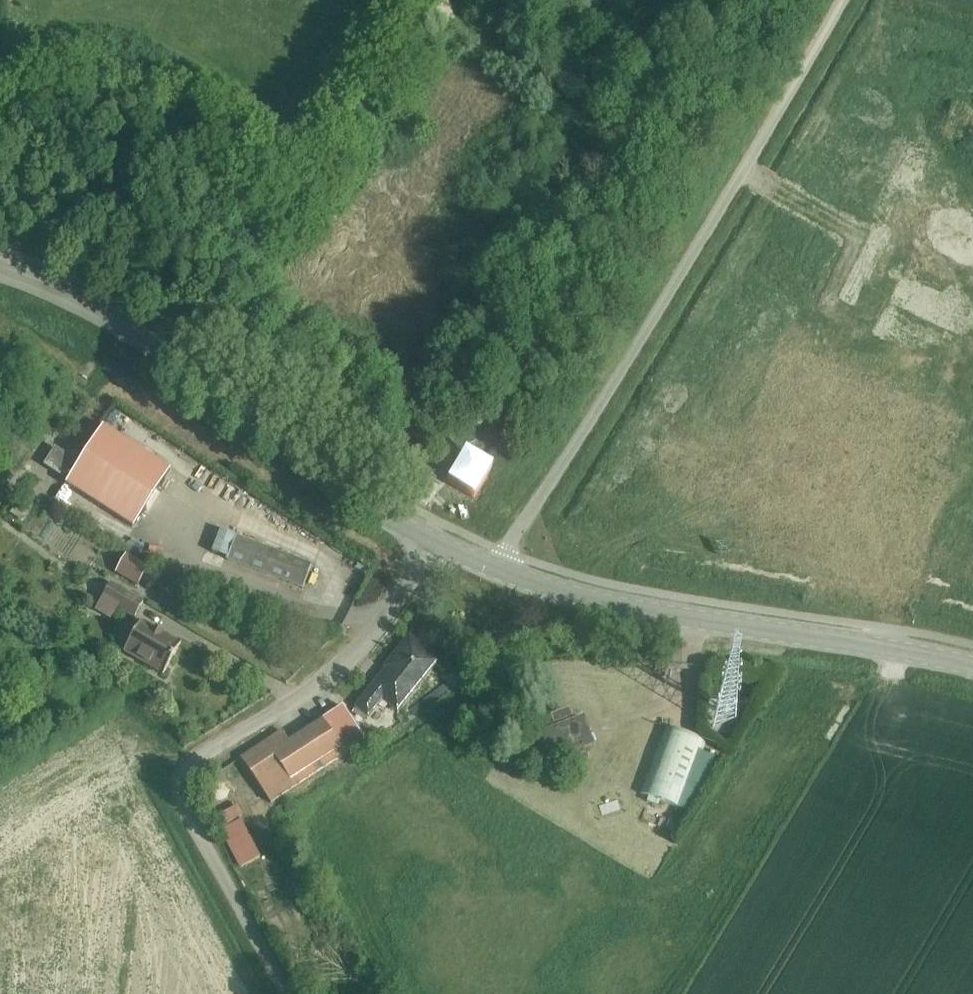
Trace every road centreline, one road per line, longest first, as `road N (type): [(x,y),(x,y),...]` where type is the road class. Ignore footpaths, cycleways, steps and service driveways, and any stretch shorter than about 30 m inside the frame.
road 1 (unclassified): [(496,569),(781,120),(847,0)]
road 2 (unclassified): [(287,993),(196,827),(184,796),(185,772),(322,680),(385,618),(439,543)]
road 3 (secondary): [(439,543),(95,312),(0,266)]
road 4 (secondary): [(972,668),(603,600),(496,569)]

